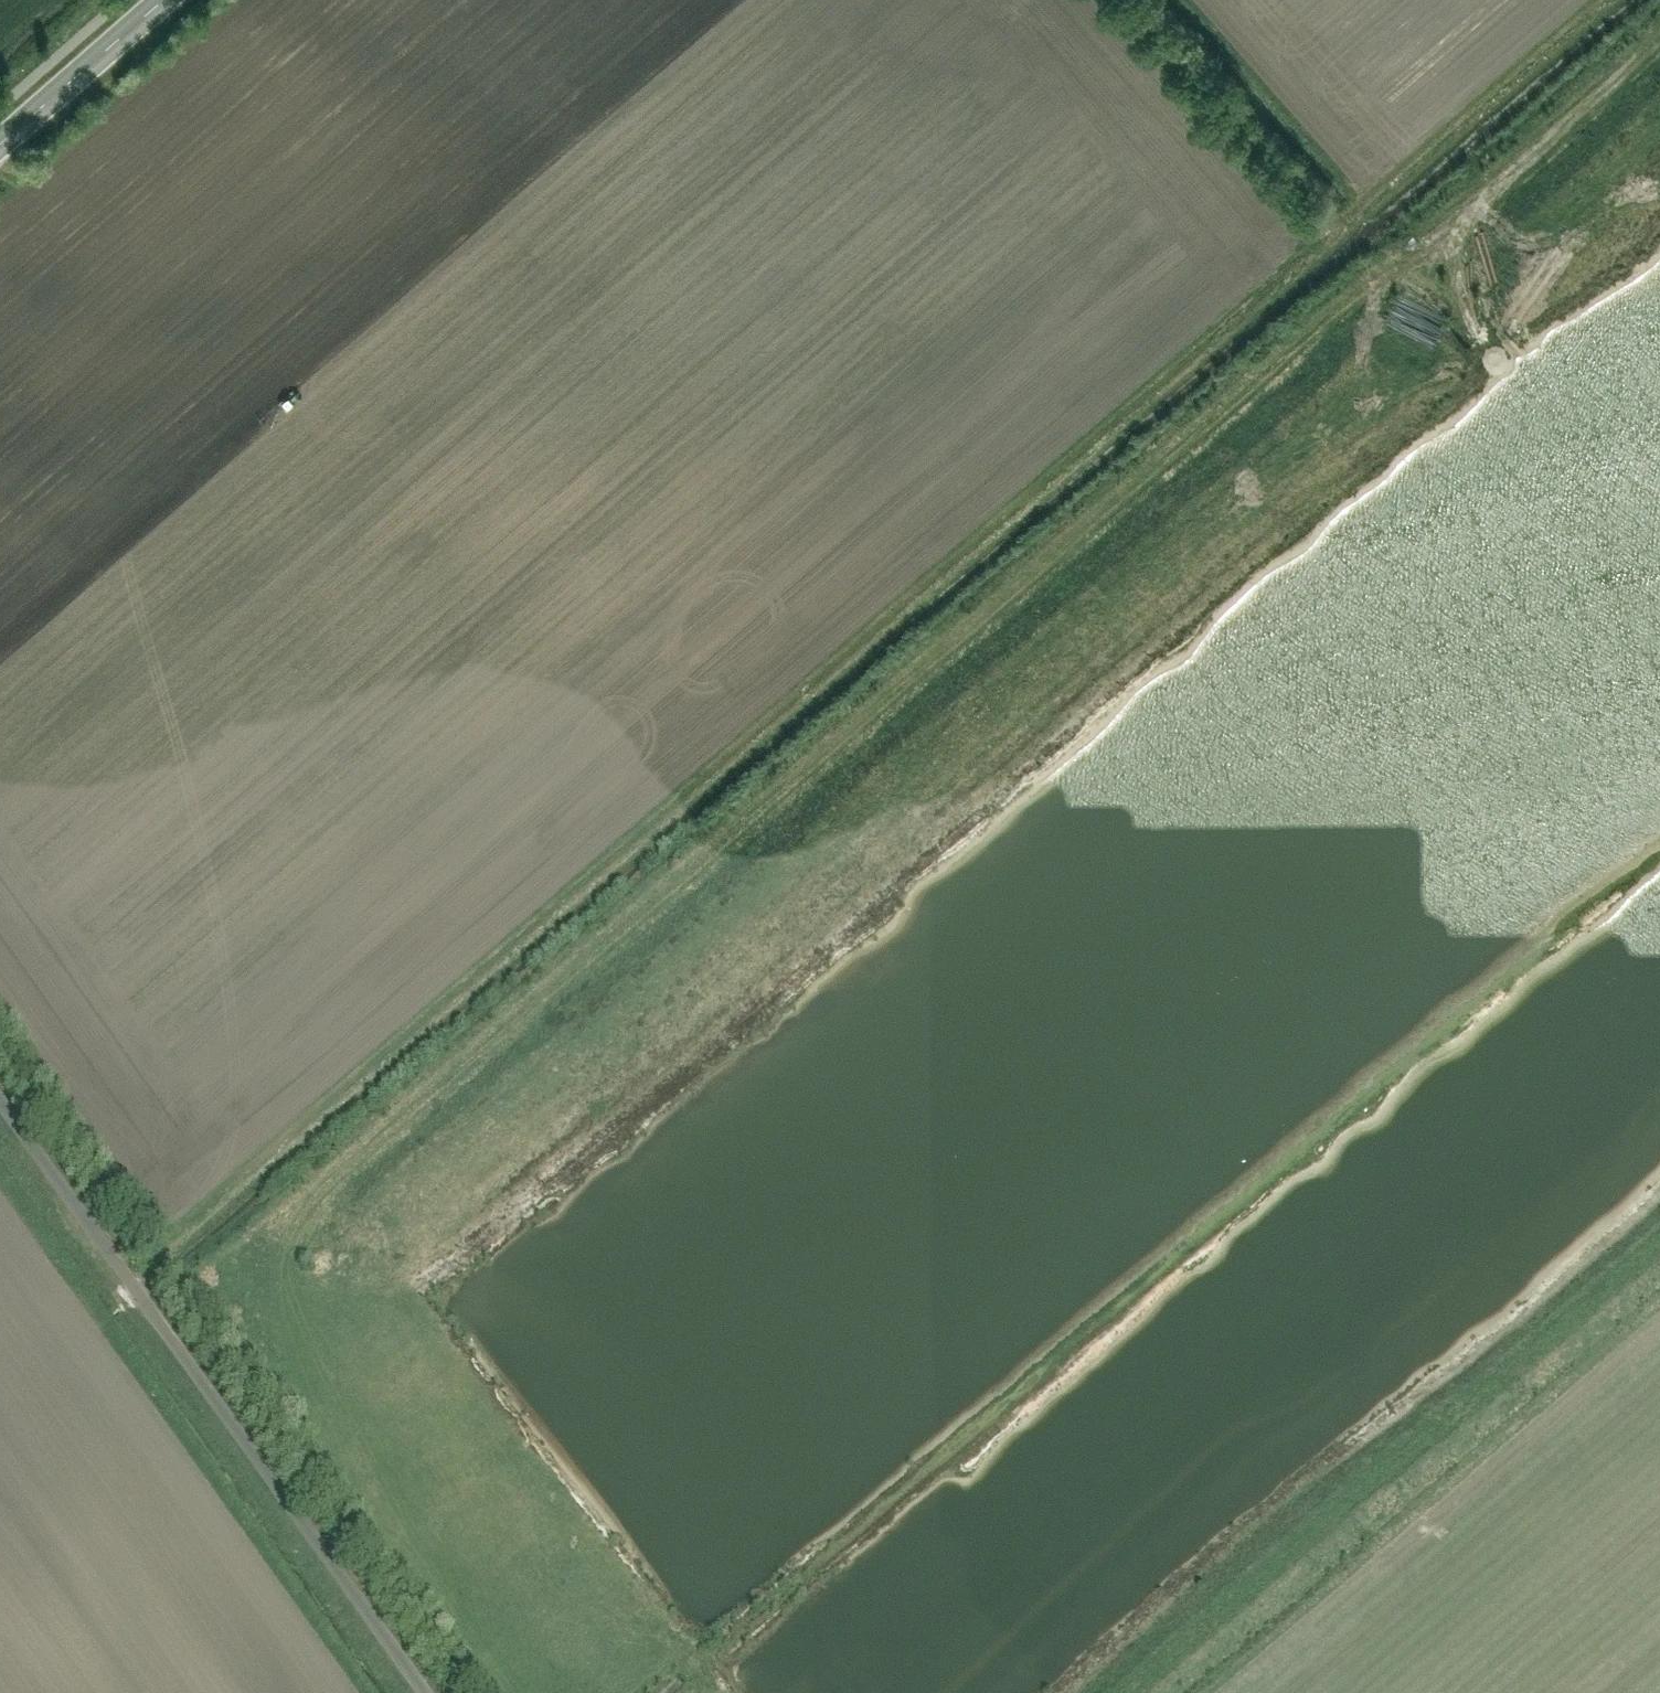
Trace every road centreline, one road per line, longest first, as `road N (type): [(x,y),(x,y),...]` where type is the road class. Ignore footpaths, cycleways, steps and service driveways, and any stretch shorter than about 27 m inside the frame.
road 1 (unclassified): [(424,1692),(0,1103)]
road 2 (tertiary): [(0,149),(170,0)]

